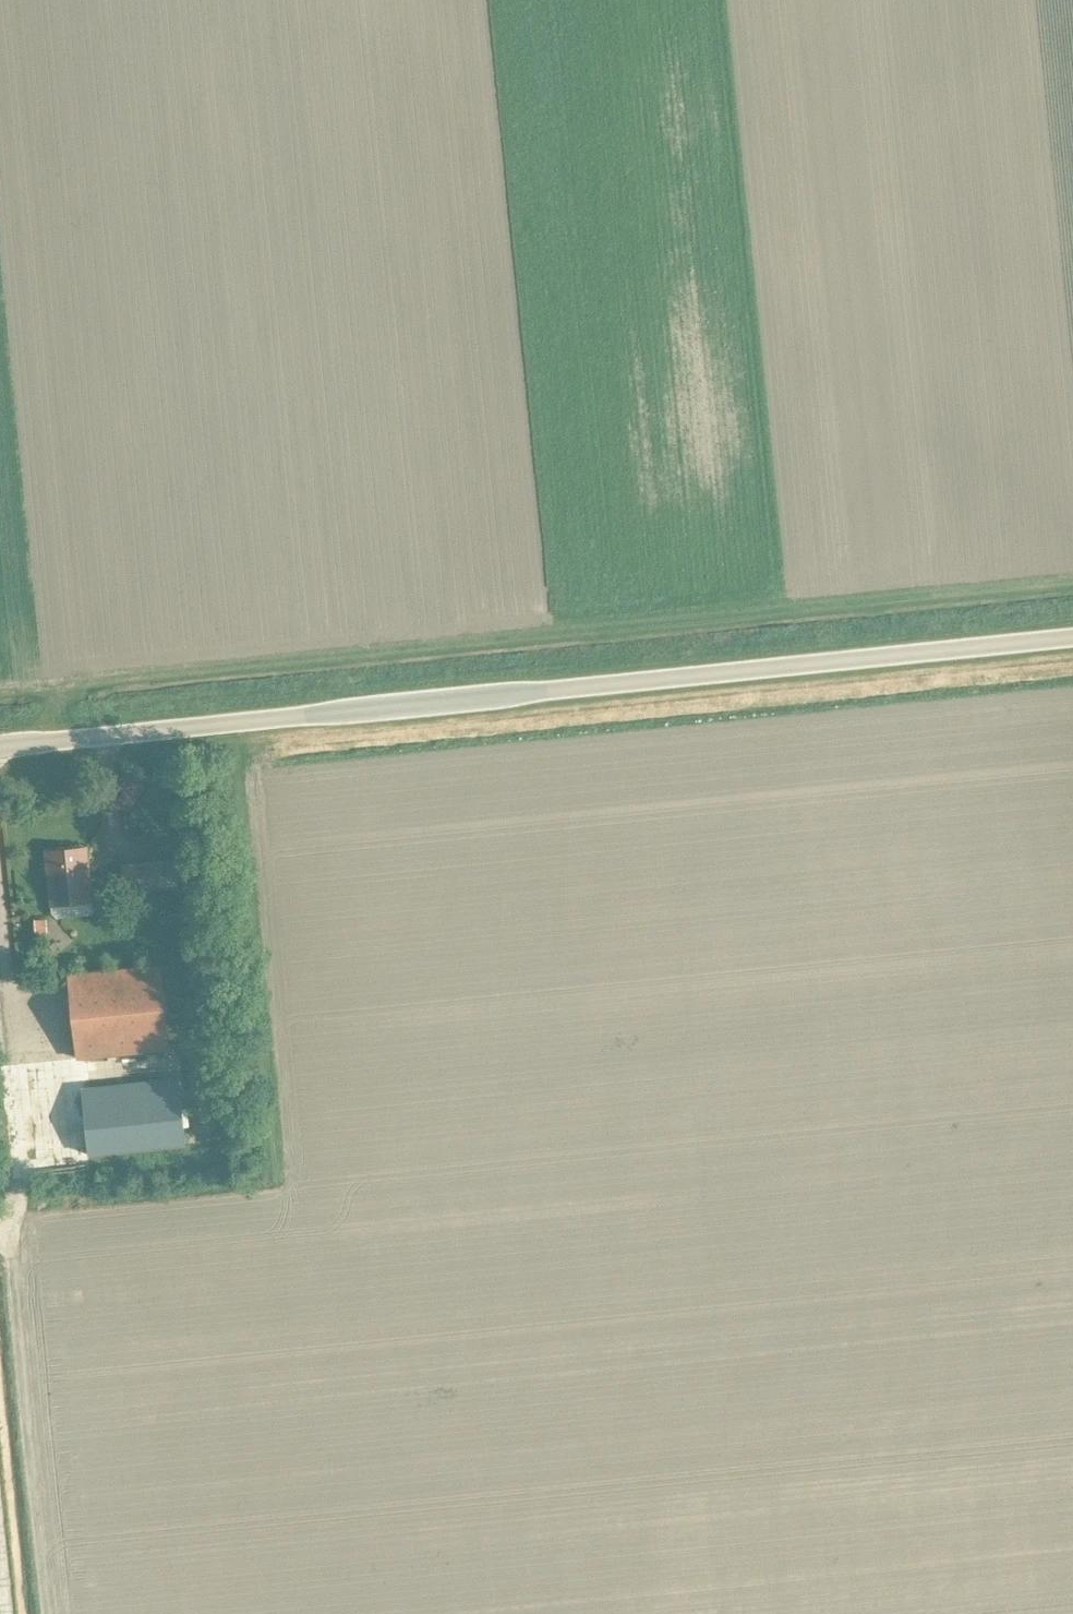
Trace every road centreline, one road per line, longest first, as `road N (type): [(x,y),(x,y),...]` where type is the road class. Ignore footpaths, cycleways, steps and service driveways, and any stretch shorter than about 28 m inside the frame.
road 1 (unclassified): [(0,748),(1072,638)]

